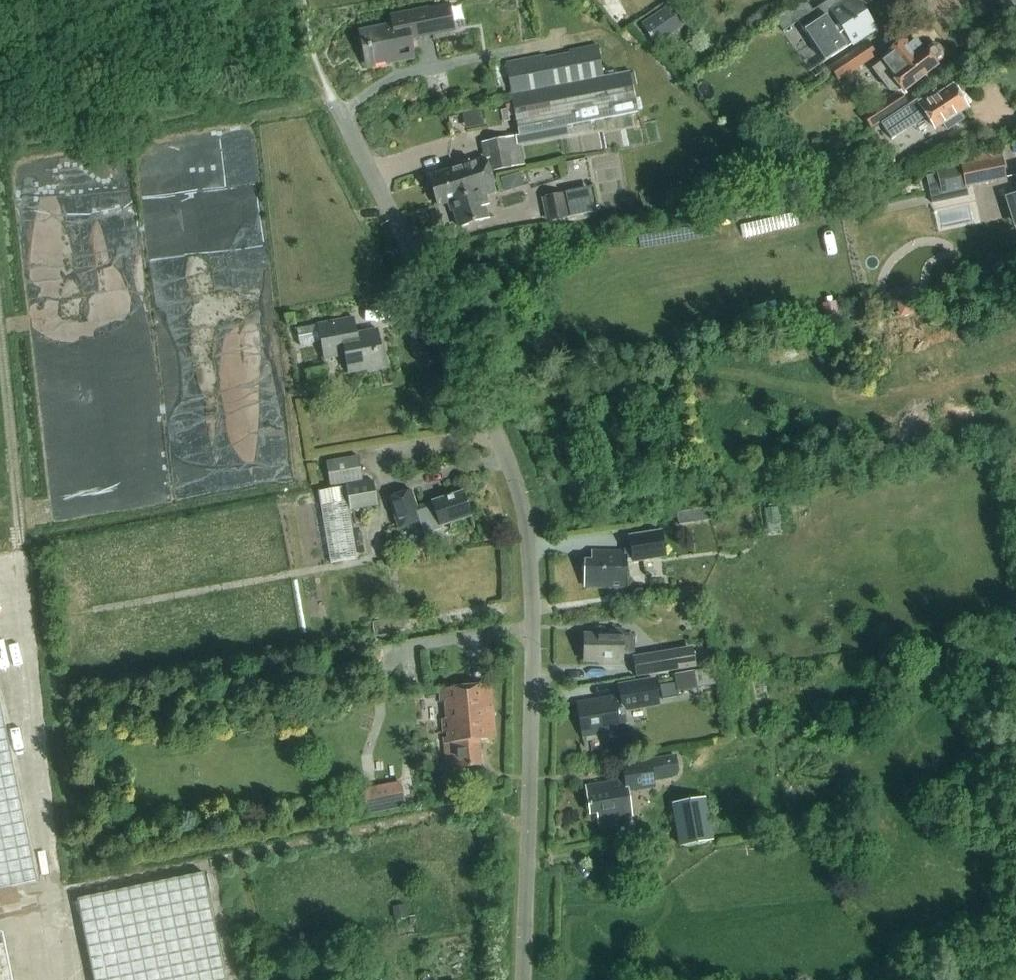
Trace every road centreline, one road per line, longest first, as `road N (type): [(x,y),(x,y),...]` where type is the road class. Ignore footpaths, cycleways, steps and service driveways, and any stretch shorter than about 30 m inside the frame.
road 1 (residential): [(525,979),(535,595),(525,504),(453,331),(325,82)]

